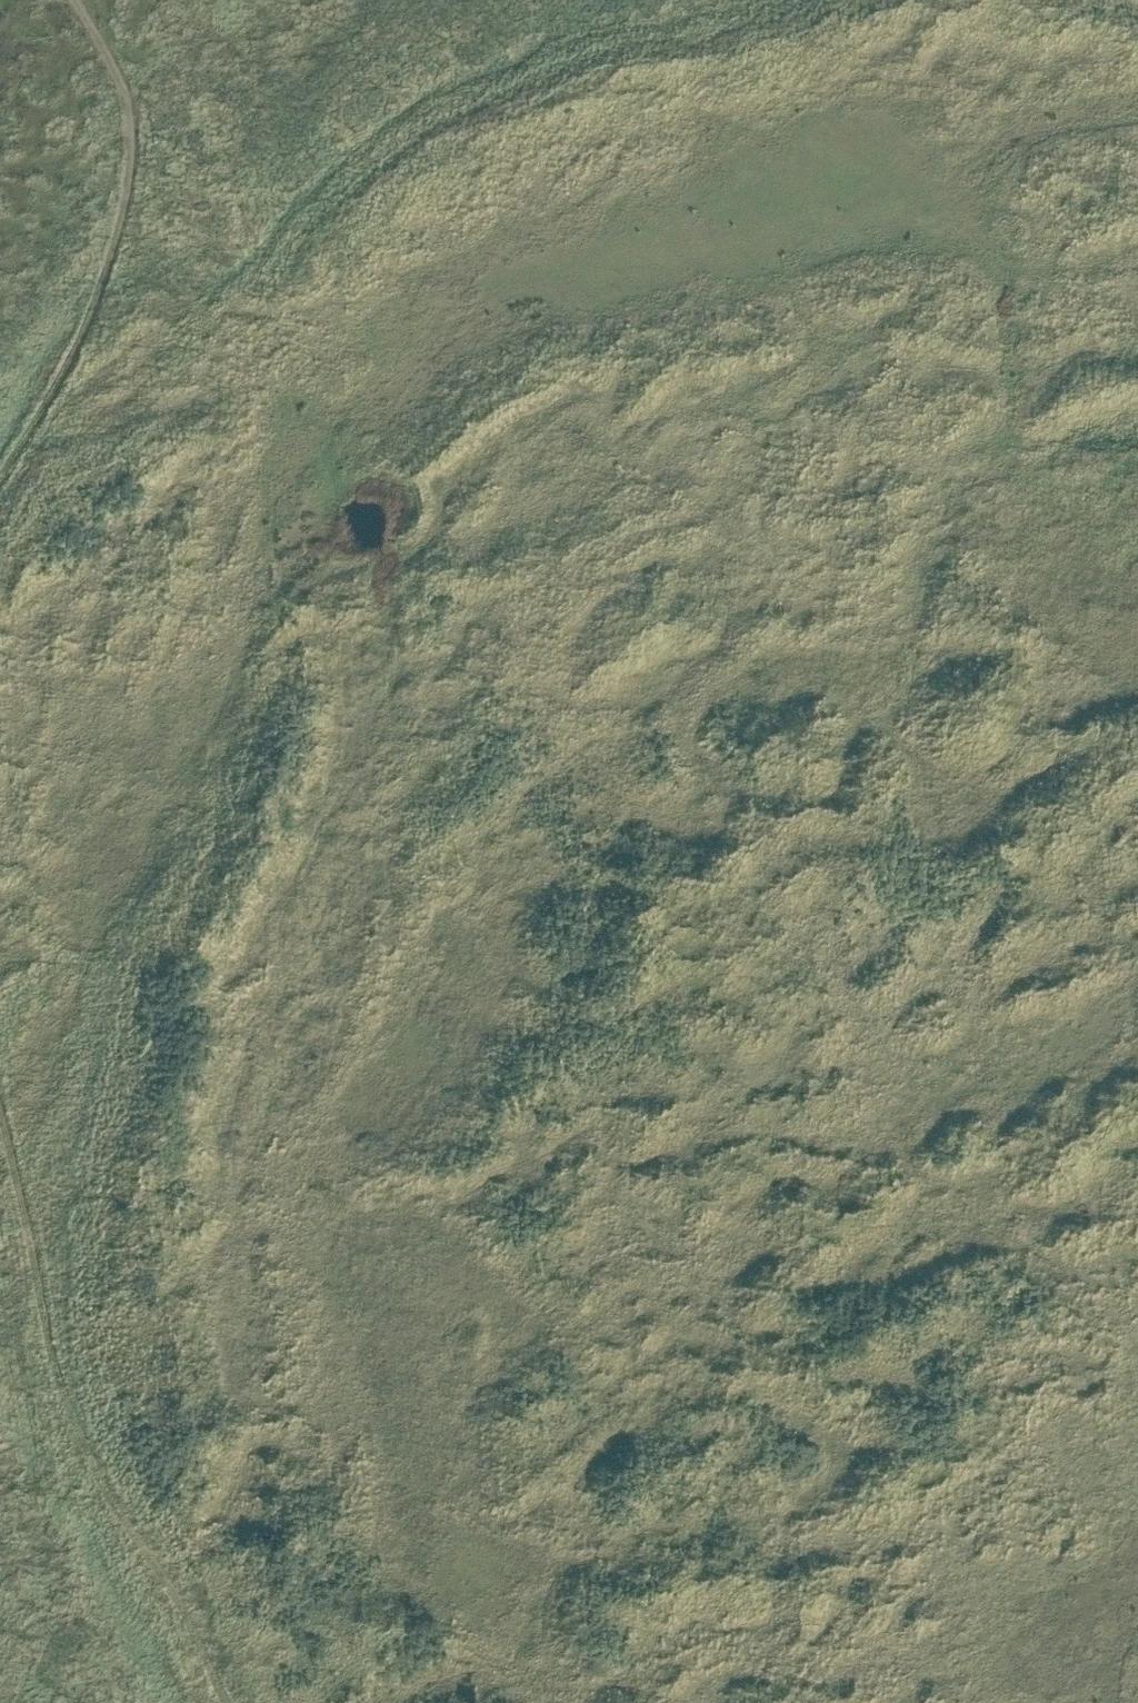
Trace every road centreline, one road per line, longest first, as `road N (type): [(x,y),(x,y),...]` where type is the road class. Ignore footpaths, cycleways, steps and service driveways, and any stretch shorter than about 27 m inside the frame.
road 1 (track): [(0,1135),(21,1237),(107,1518),(222,1702)]
road 2 (track): [(74,0),(127,105),(132,158),(100,282),(0,481)]

